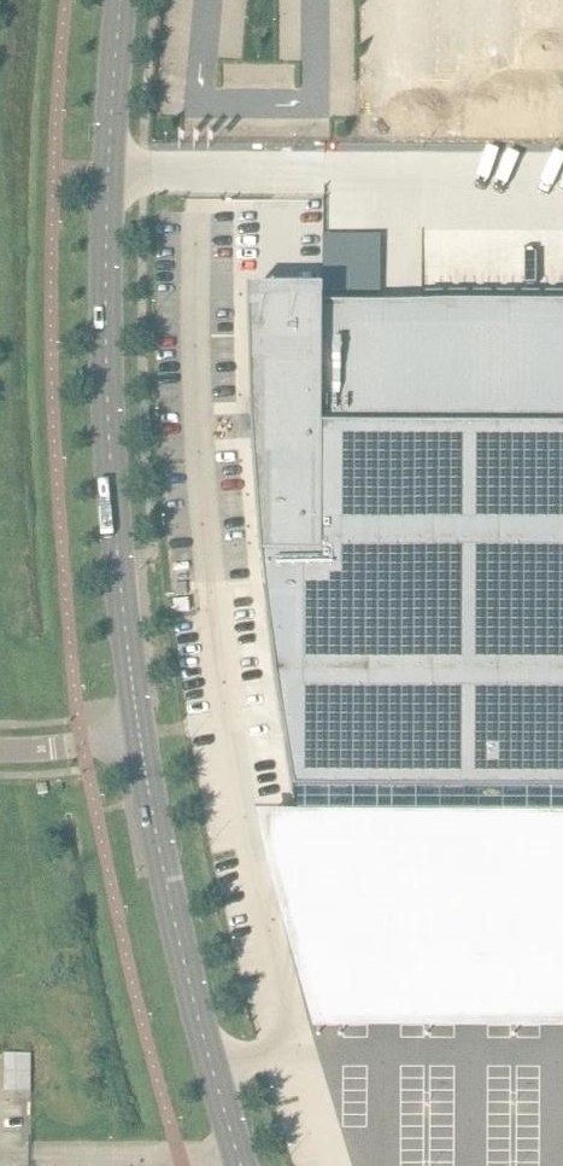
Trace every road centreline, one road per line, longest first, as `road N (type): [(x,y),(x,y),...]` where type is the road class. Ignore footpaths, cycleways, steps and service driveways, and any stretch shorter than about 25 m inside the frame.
road 1 (tertiary): [(120,0),(103,273),(116,530),(138,736)]
road 2 (tertiary): [(138,736),(176,925),(242,1165)]
road 3 (residential): [(0,747),(138,736)]

